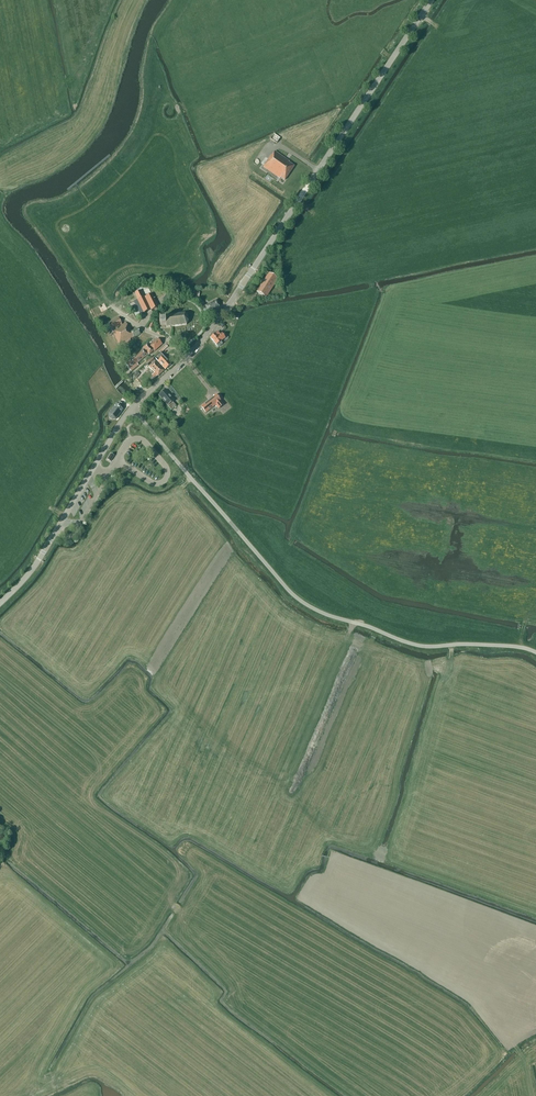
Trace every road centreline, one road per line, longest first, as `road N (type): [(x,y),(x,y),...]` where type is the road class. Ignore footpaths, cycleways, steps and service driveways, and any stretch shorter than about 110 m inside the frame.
road 1 (tertiary): [(131,408),(221,315),(431,0)]
road 2 (unclassified): [(535,653),(422,646),(303,602),(131,408)]
road 3 (tertiary): [(0,603),(39,560),(131,408)]

